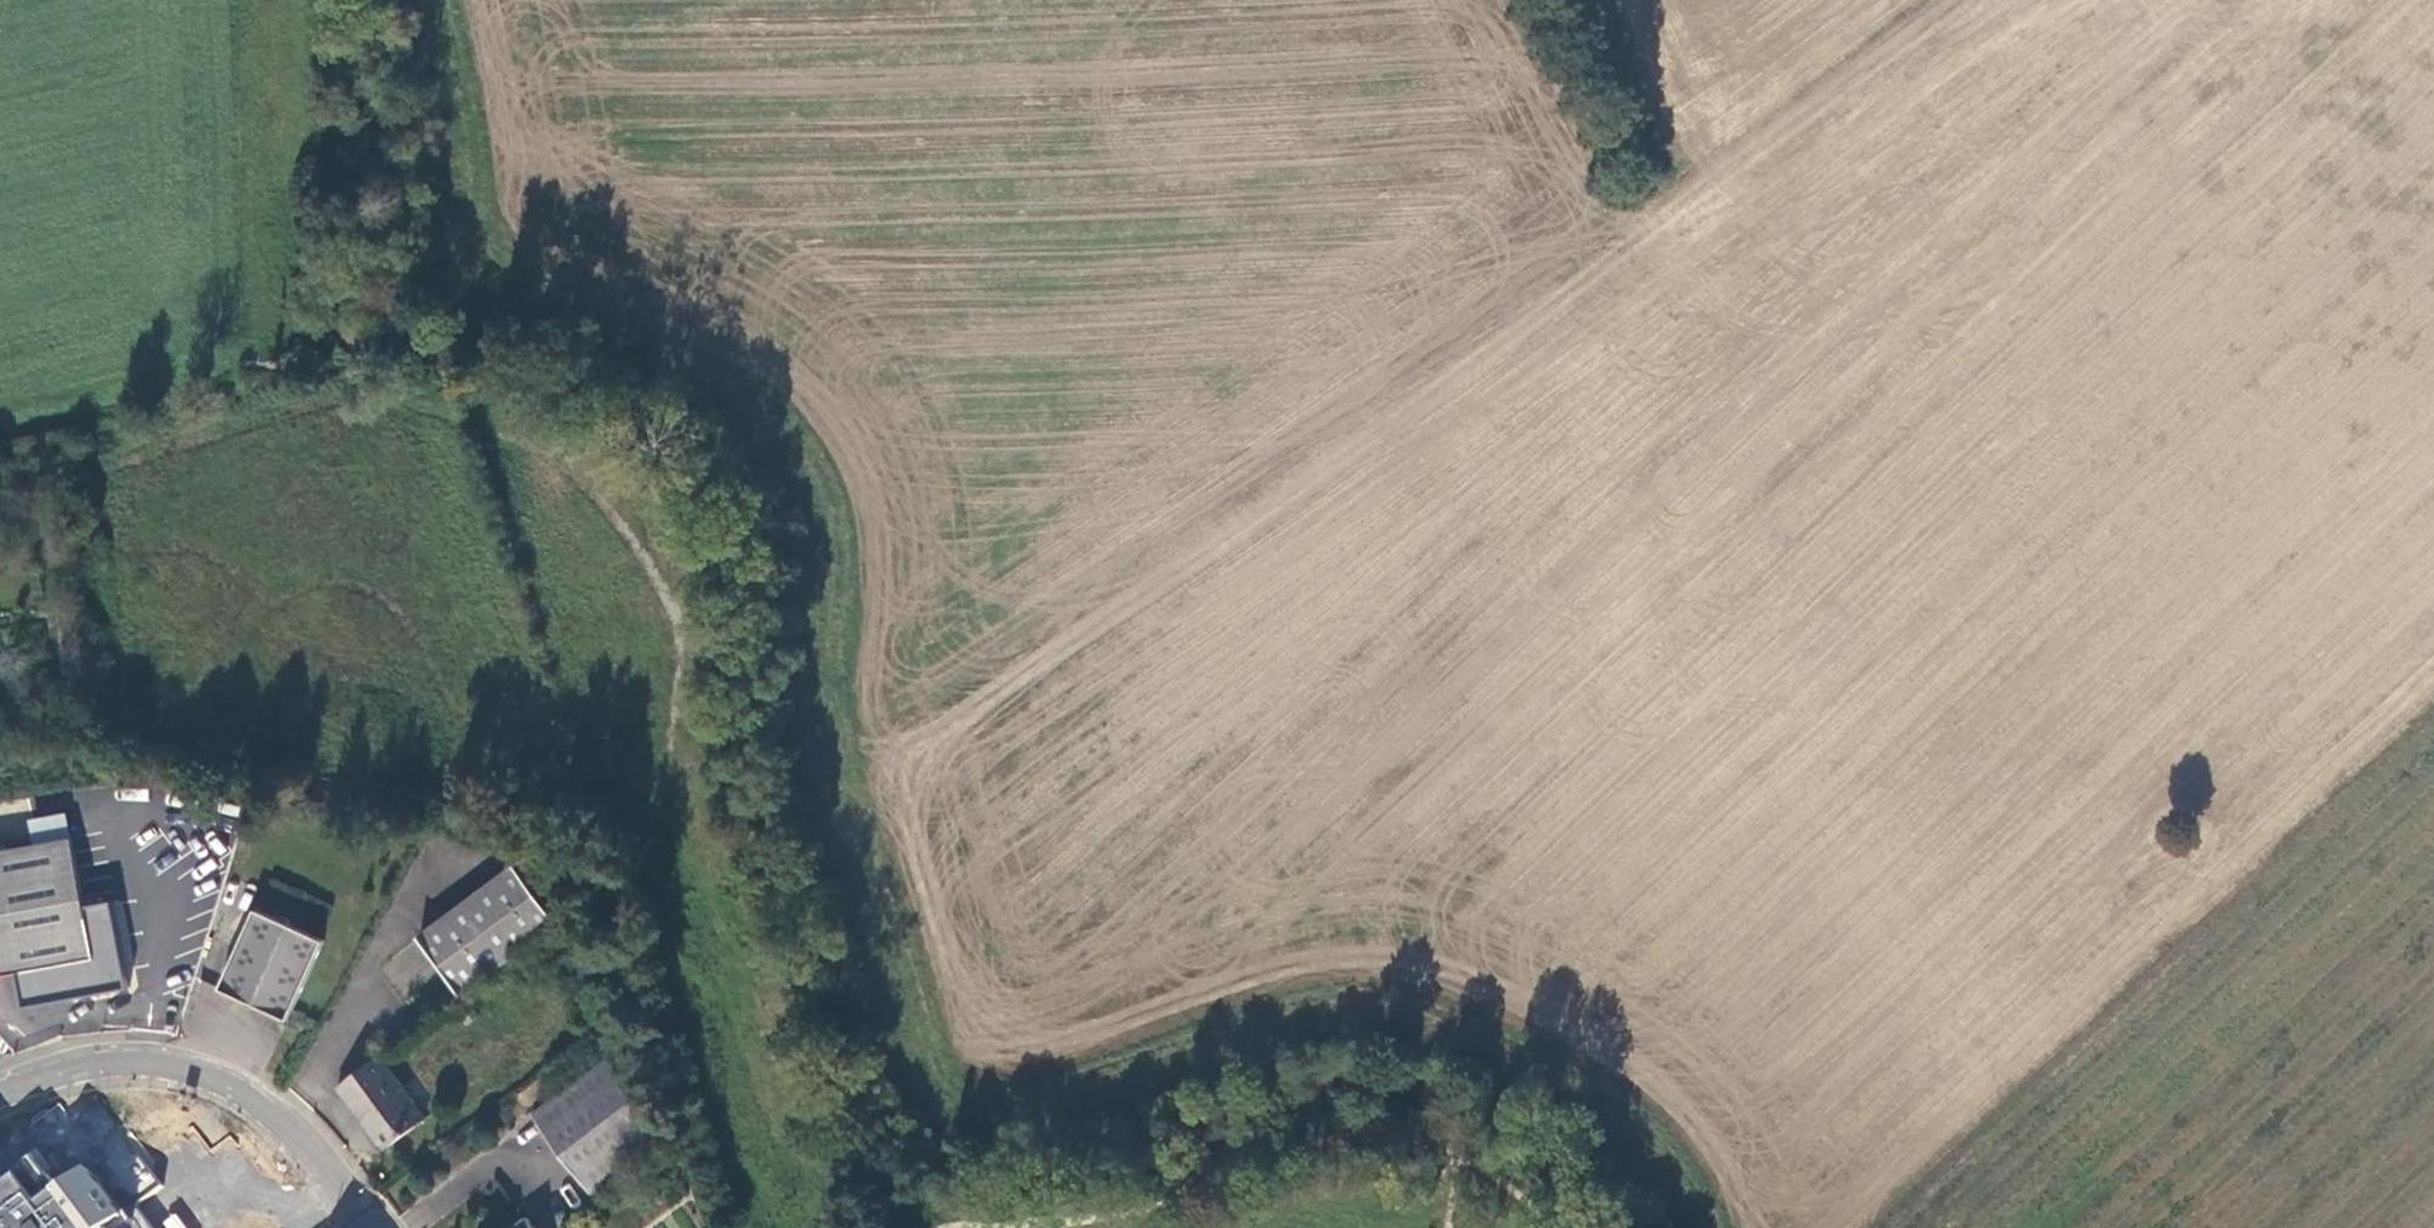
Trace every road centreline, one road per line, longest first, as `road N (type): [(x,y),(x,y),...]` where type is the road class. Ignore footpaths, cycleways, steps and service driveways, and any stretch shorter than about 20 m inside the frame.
road 1 (residential): [(363,1227),(292,1135),(239,1091),(180,1065),(74,1071),(0,1096)]

